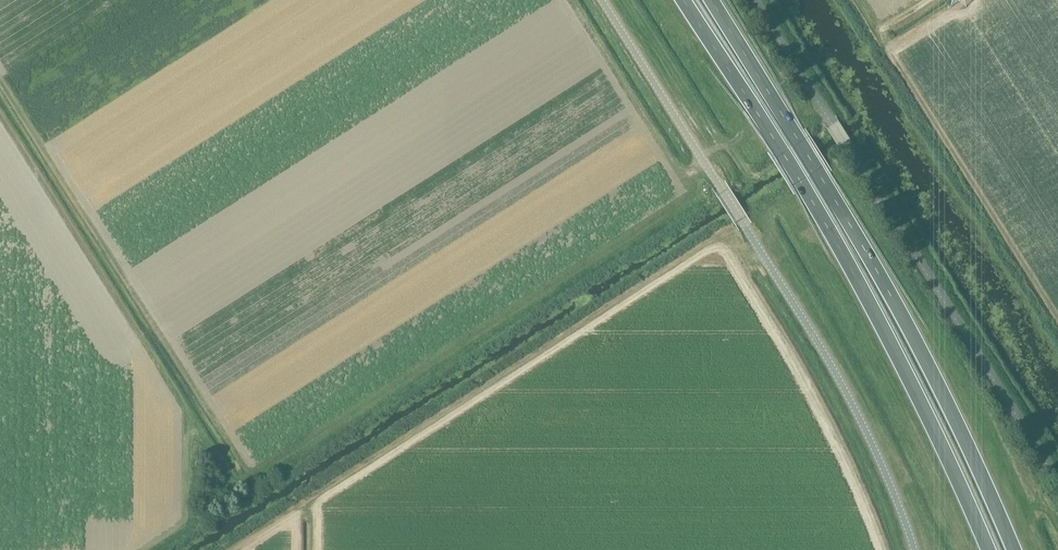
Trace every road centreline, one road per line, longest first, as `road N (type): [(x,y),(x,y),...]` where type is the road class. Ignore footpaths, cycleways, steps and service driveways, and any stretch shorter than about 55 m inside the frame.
road 1 (unclassified): [(913,549),(827,358),(602,0)]
road 2 (trunk): [(685,0),(854,273),(988,549)]
road 3 (trunk): [(1014,549),(913,335),(711,0)]

